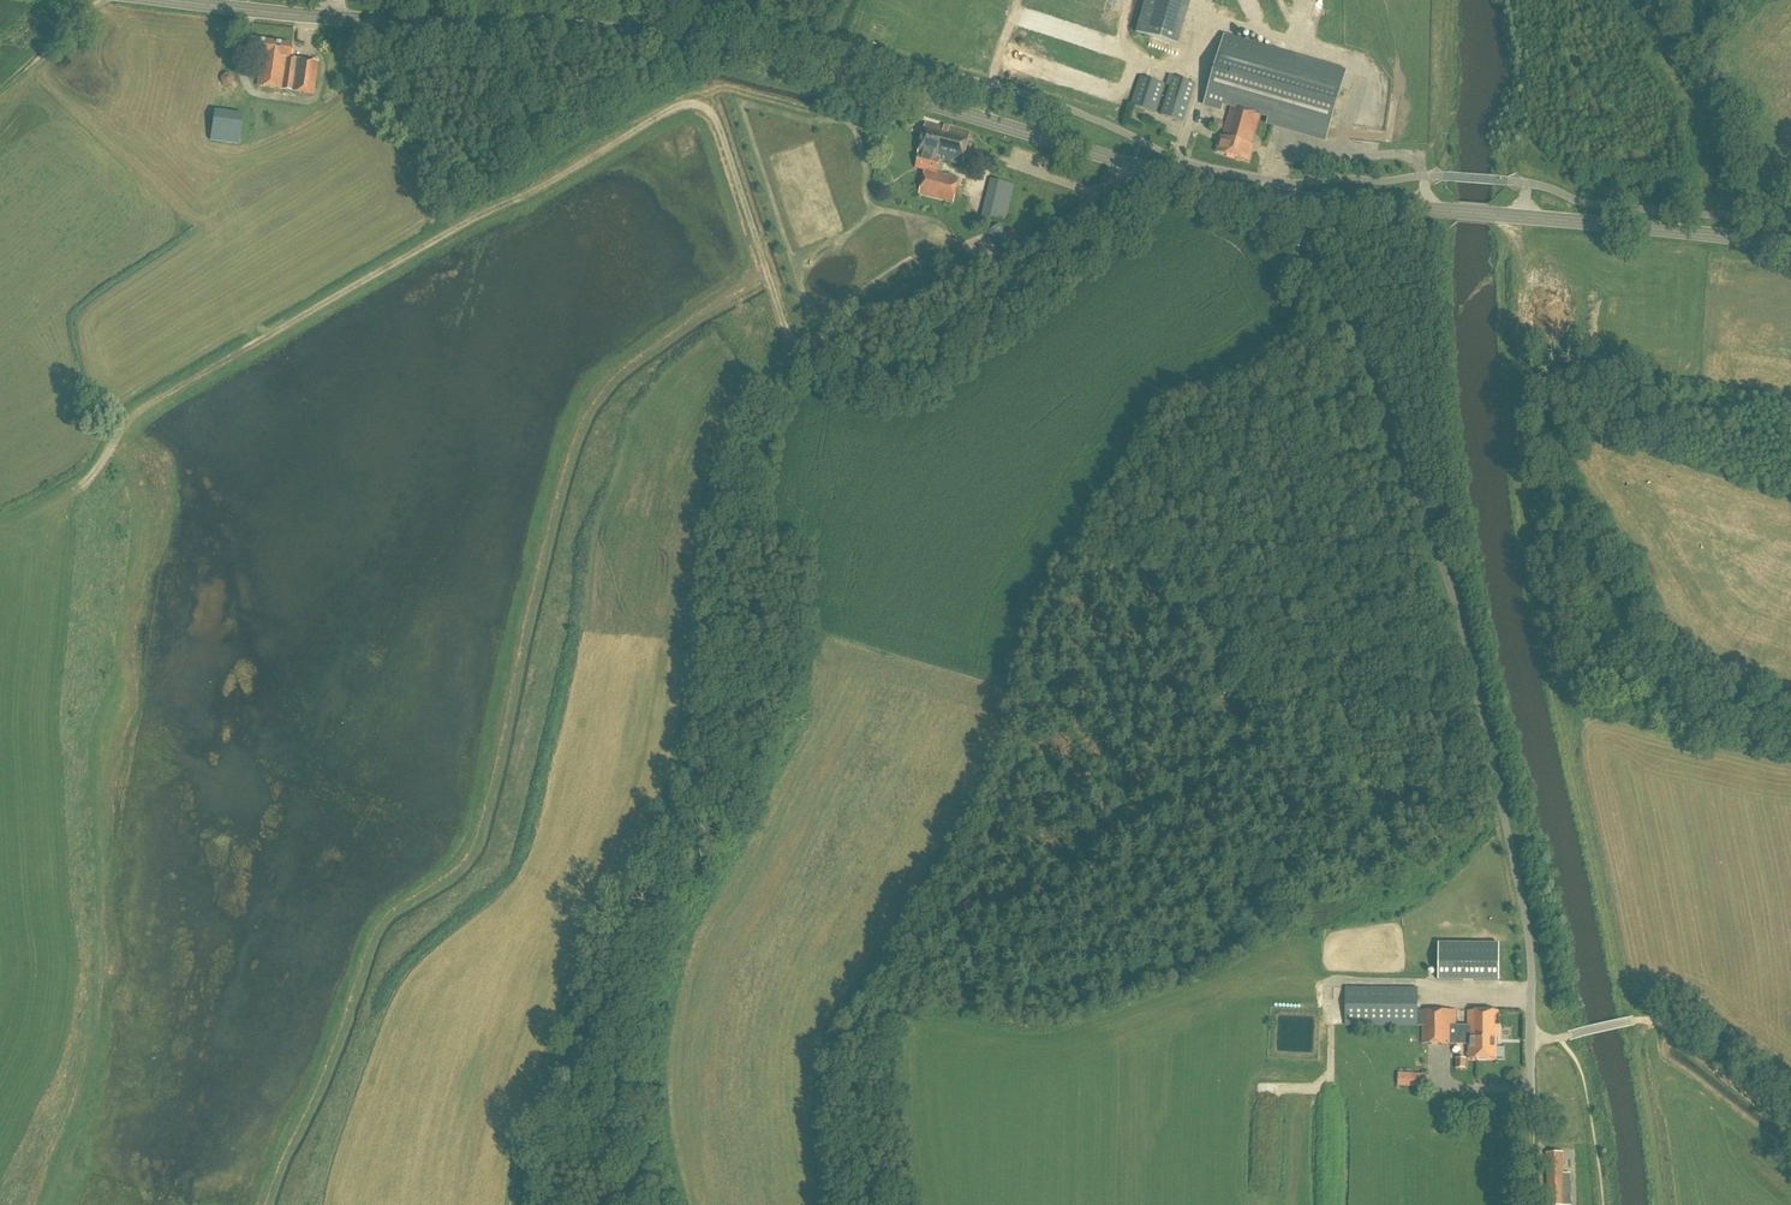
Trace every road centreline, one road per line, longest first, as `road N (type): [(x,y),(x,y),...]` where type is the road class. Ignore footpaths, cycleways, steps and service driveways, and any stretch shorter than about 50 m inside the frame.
road 1 (track): [(511,1204),(517,1157),(574,982),(661,825),(678,766),(724,449),(768,381),(866,305),(903,320),(1096,196)]
road 2 (track): [(262,1204),(380,927),(465,864),(476,844),(566,473),(591,407),(644,354),(768,278)]
road 3 (unclassified): [(1575,1037),(1532,1045),(1523,908),(1448,595),(1345,322),(1277,199)]
road 4 (secondary): [(163,0),(669,43),(1060,144)]
road 5 (secondary): [(1790,248),(1277,199)]
road 6 (secondary): [(1277,199),(1060,144)]
road 7 (track): [(1790,1129),(1675,1033),(1637,1022)]
road 8 (track): [(1659,1204),(1639,1075),(1650,1023)]
road 9 (track): [(1437,0),(1435,142),(1422,180)]
road 10 (track): [(1532,1045),(1534,1204)]
road 11 (track): [(0,93),(102,0)]

